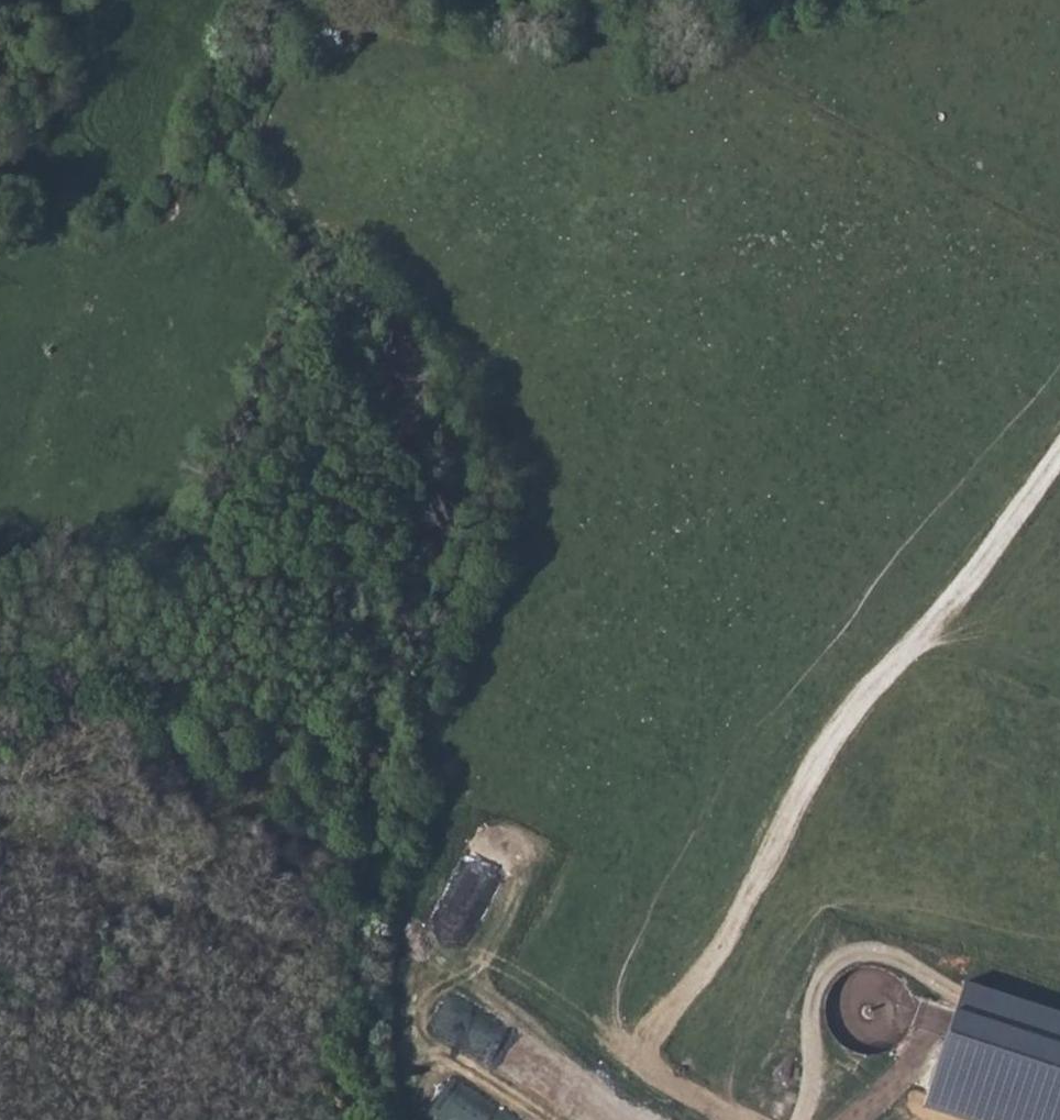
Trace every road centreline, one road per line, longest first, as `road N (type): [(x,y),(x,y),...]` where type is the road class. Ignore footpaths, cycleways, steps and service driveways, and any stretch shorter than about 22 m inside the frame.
road 1 (track): [(1059,446),(954,596),(823,744),(714,956),(649,1031),(643,1063),(747,1119)]

